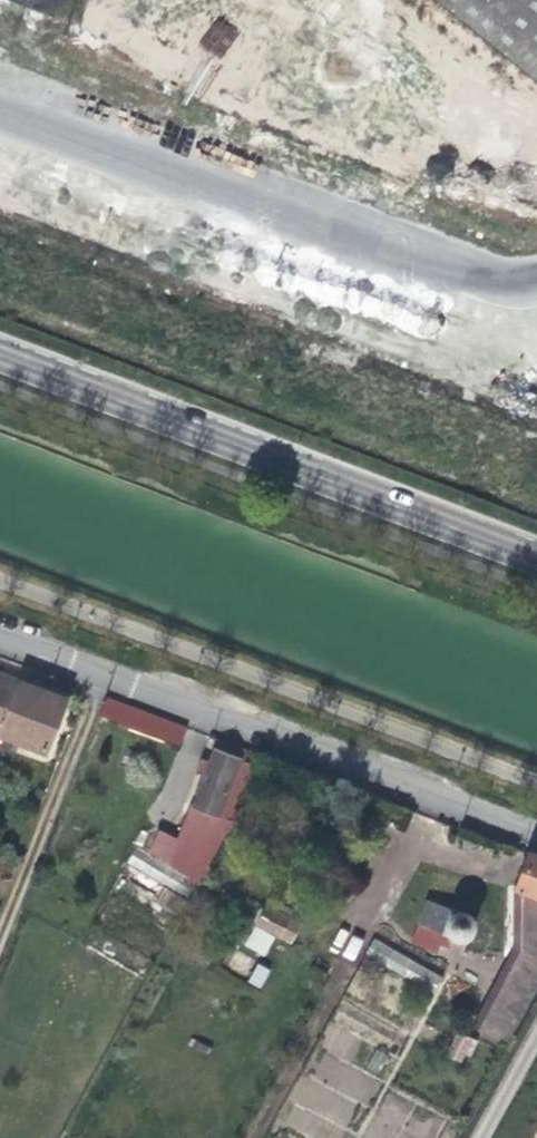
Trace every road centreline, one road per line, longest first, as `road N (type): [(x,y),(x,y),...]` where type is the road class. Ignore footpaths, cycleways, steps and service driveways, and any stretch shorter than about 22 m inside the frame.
road 1 (tertiary): [(0,353),(536,556)]
road 2 (residential): [(0,636),(536,838)]
road 3 (track): [(102,675),(0,935)]

